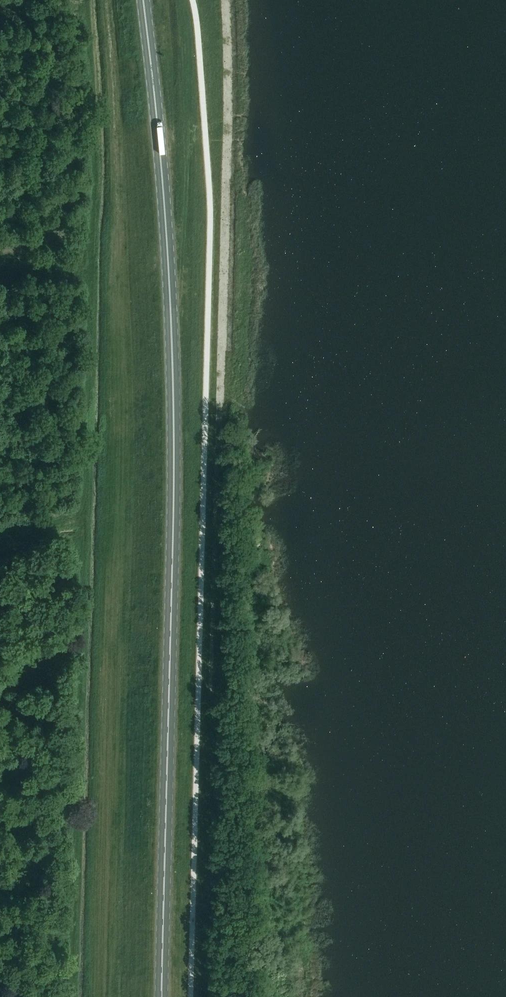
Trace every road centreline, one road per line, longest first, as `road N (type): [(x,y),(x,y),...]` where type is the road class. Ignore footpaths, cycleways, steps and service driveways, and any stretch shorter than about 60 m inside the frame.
road 1 (primary): [(162,996),(173,409),(166,230),(143,0)]

